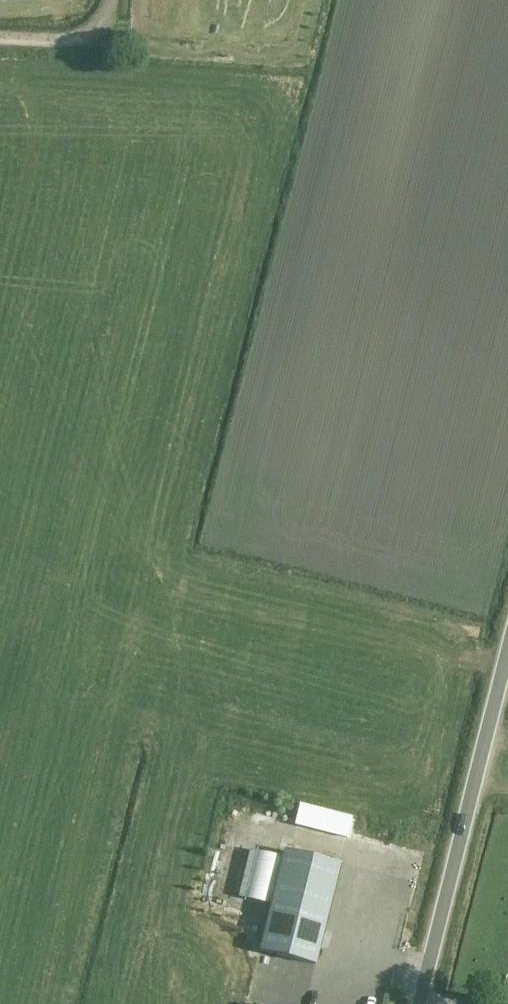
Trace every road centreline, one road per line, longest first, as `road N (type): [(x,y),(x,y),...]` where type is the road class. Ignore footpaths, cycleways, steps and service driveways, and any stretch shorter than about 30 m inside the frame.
road 1 (unclassified): [(420,1003),(507,655)]
road 2 (track): [(0,39),(73,42),(102,31),(115,0)]

